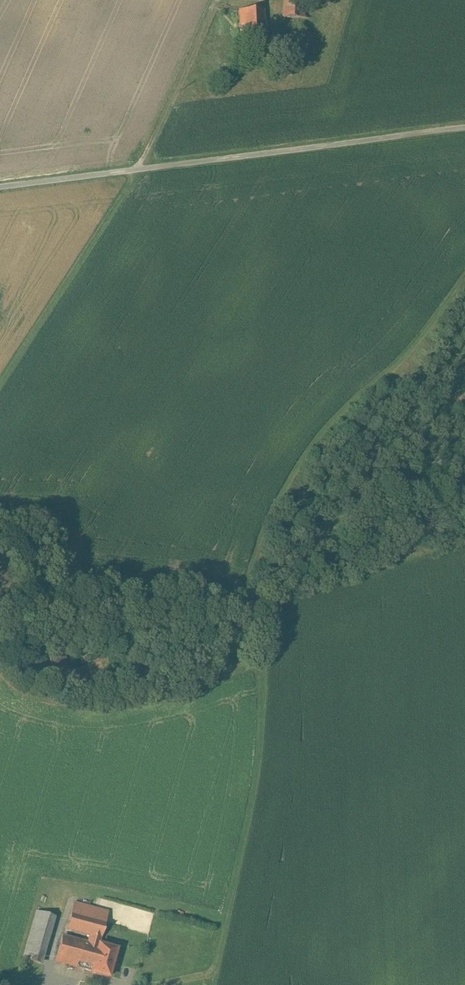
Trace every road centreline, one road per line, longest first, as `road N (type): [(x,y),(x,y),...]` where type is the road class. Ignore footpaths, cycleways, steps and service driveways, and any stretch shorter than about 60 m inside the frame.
road 1 (unclassified): [(0,186),(464,128)]

